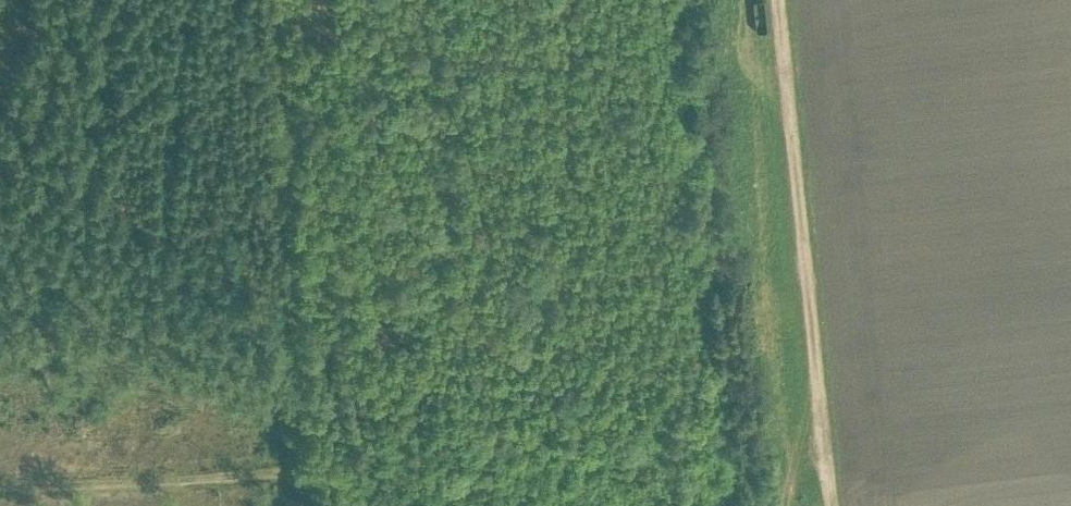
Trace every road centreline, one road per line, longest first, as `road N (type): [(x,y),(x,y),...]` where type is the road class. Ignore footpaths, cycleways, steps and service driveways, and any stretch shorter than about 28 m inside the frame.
road 1 (track): [(270,0),(300,472),(0,486)]
road 2 (track): [(777,0),(829,505)]

